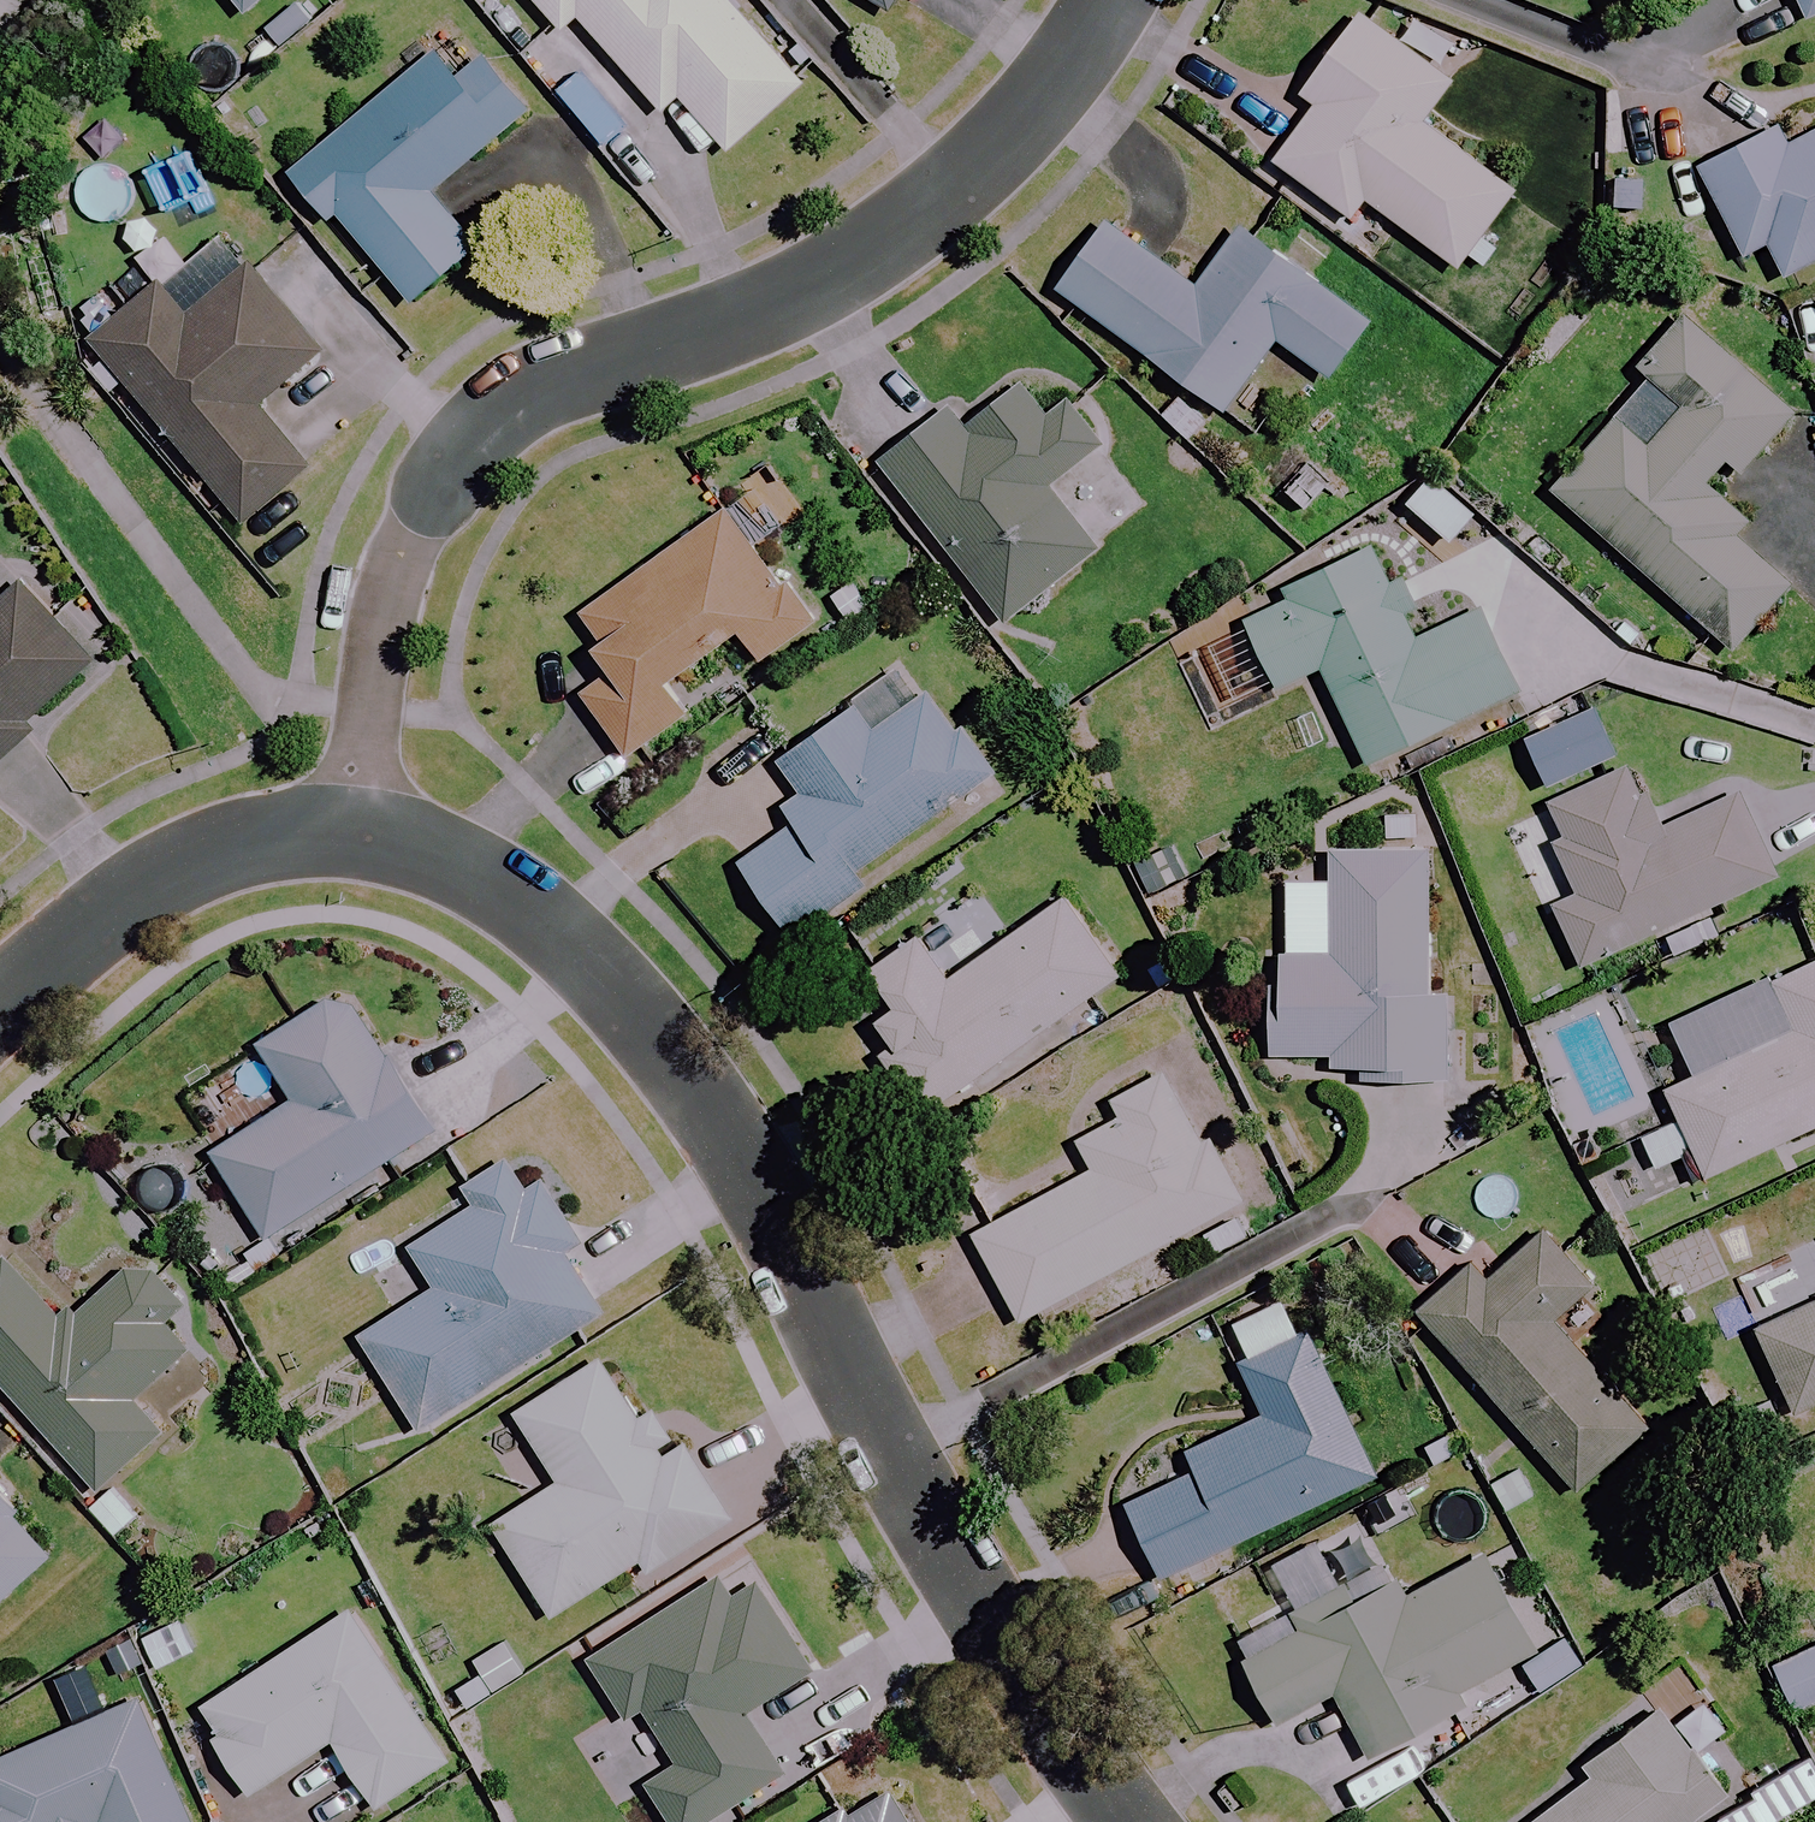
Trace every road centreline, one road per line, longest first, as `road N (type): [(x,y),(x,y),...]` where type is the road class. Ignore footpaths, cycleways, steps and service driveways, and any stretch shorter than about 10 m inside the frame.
road 1 (residential): [(1141,1821),(1007,1626),(736,1148),(643,1024),(545,923),(456,866),(362,836)]
road 2 (residential): [(362,836),(371,642),(423,509),(481,425),(566,377),(797,298),(927,217),(1061,79),(1116,0)]
road 3 (residential): [(362,836),(196,856),(129,900),(0,1013)]

